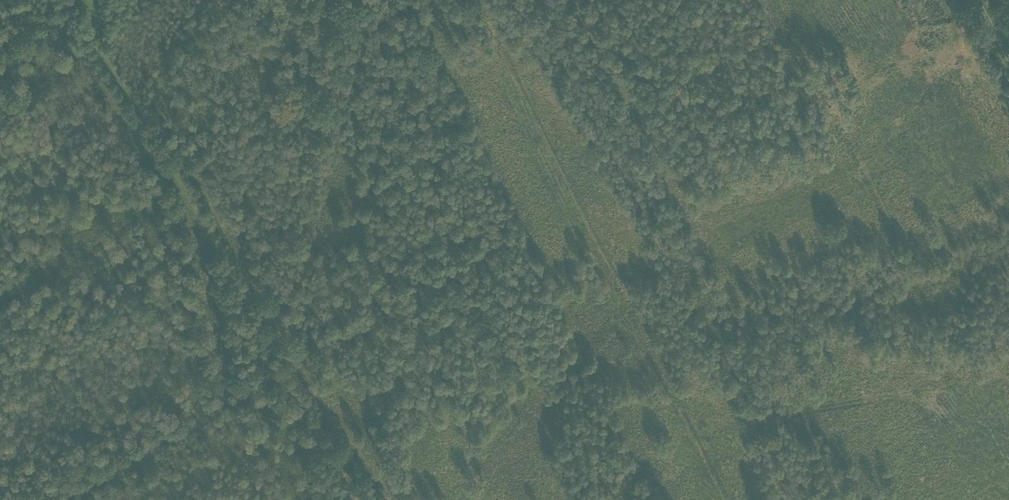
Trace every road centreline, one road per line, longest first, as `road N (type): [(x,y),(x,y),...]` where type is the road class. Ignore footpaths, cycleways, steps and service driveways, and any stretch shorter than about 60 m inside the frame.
road 1 (track): [(0,54),(76,14),(102,31),(112,83),(349,499)]

